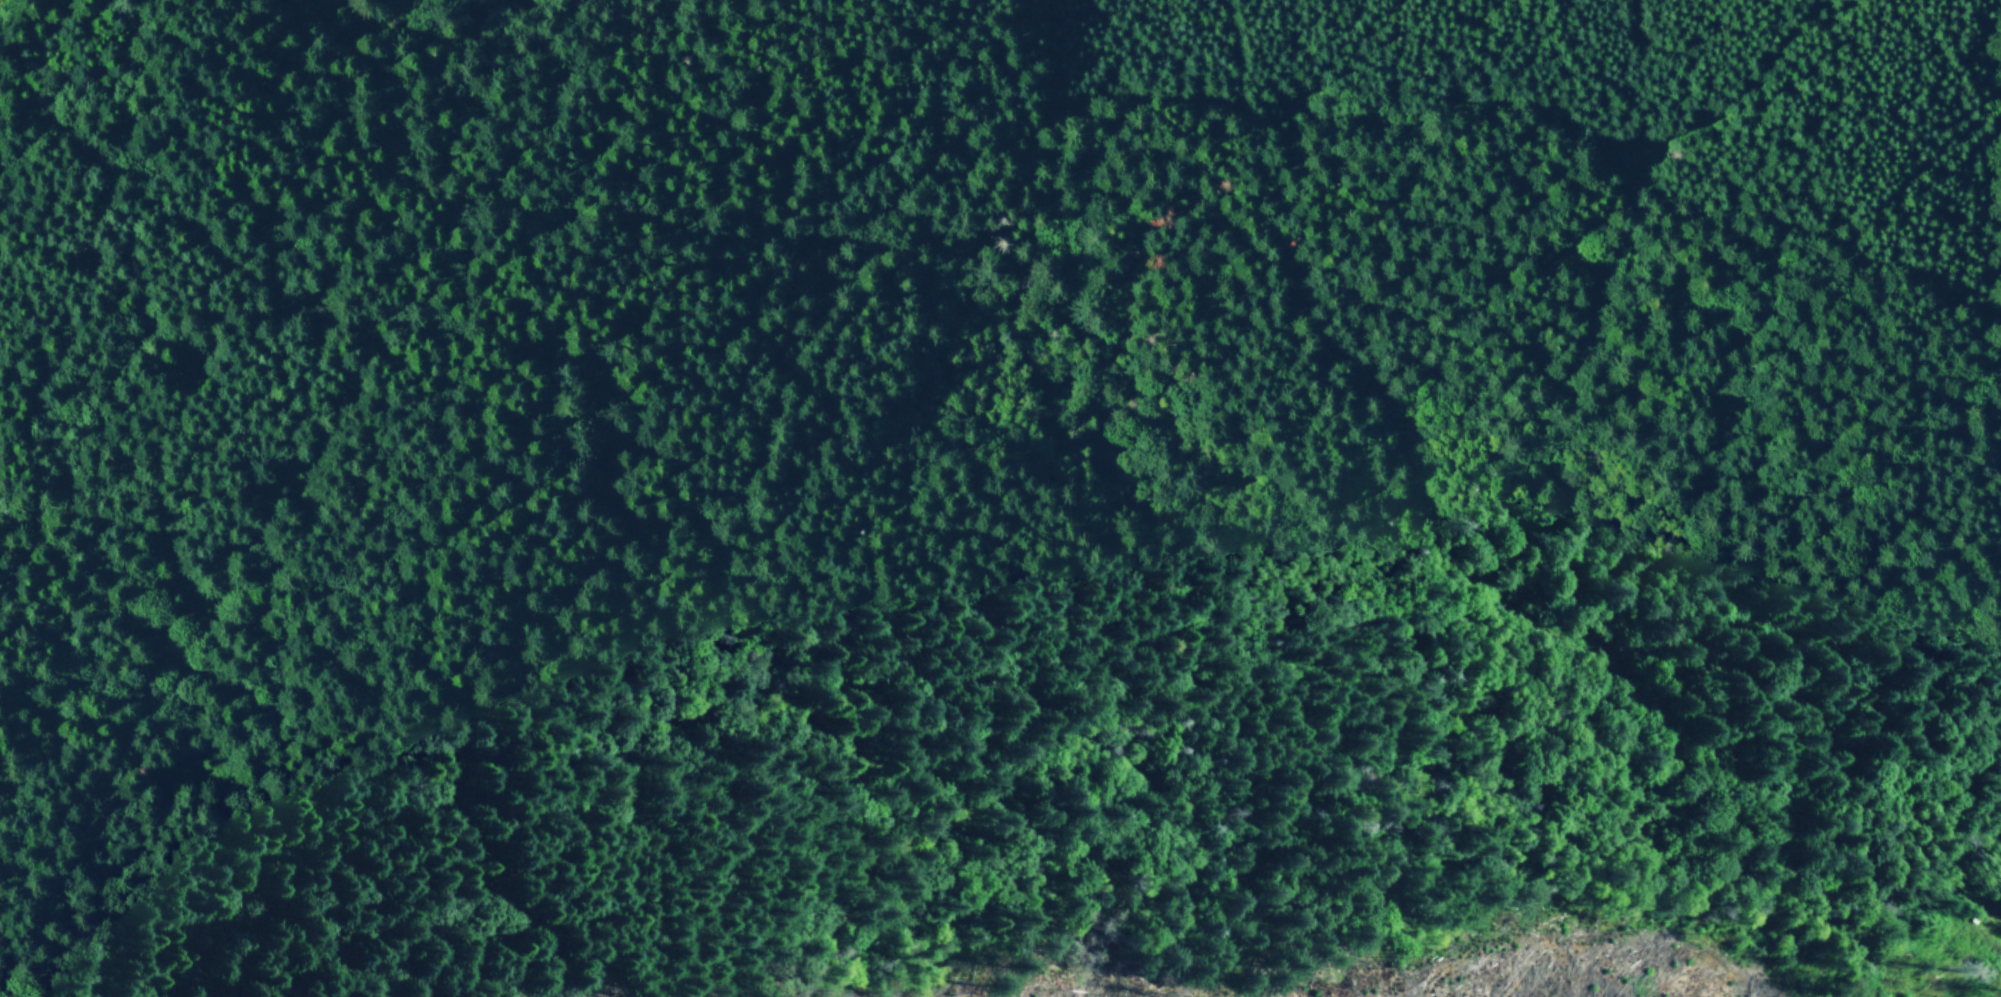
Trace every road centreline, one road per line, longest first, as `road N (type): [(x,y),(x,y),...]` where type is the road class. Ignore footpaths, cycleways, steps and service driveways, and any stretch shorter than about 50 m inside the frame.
road 1 (track): [(2000,921),(1953,891),(1901,813),(1864,779),(1782,799),(1728,776),(1570,644),(1421,554),(1360,360),(1325,304),(1271,243),(1242,104),(1041,75),(936,161),(787,240),(801,308),(750,471),(670,517),(616,509),(513,605),(434,651),(439,730),(471,850),(617,971),(612,996)]

